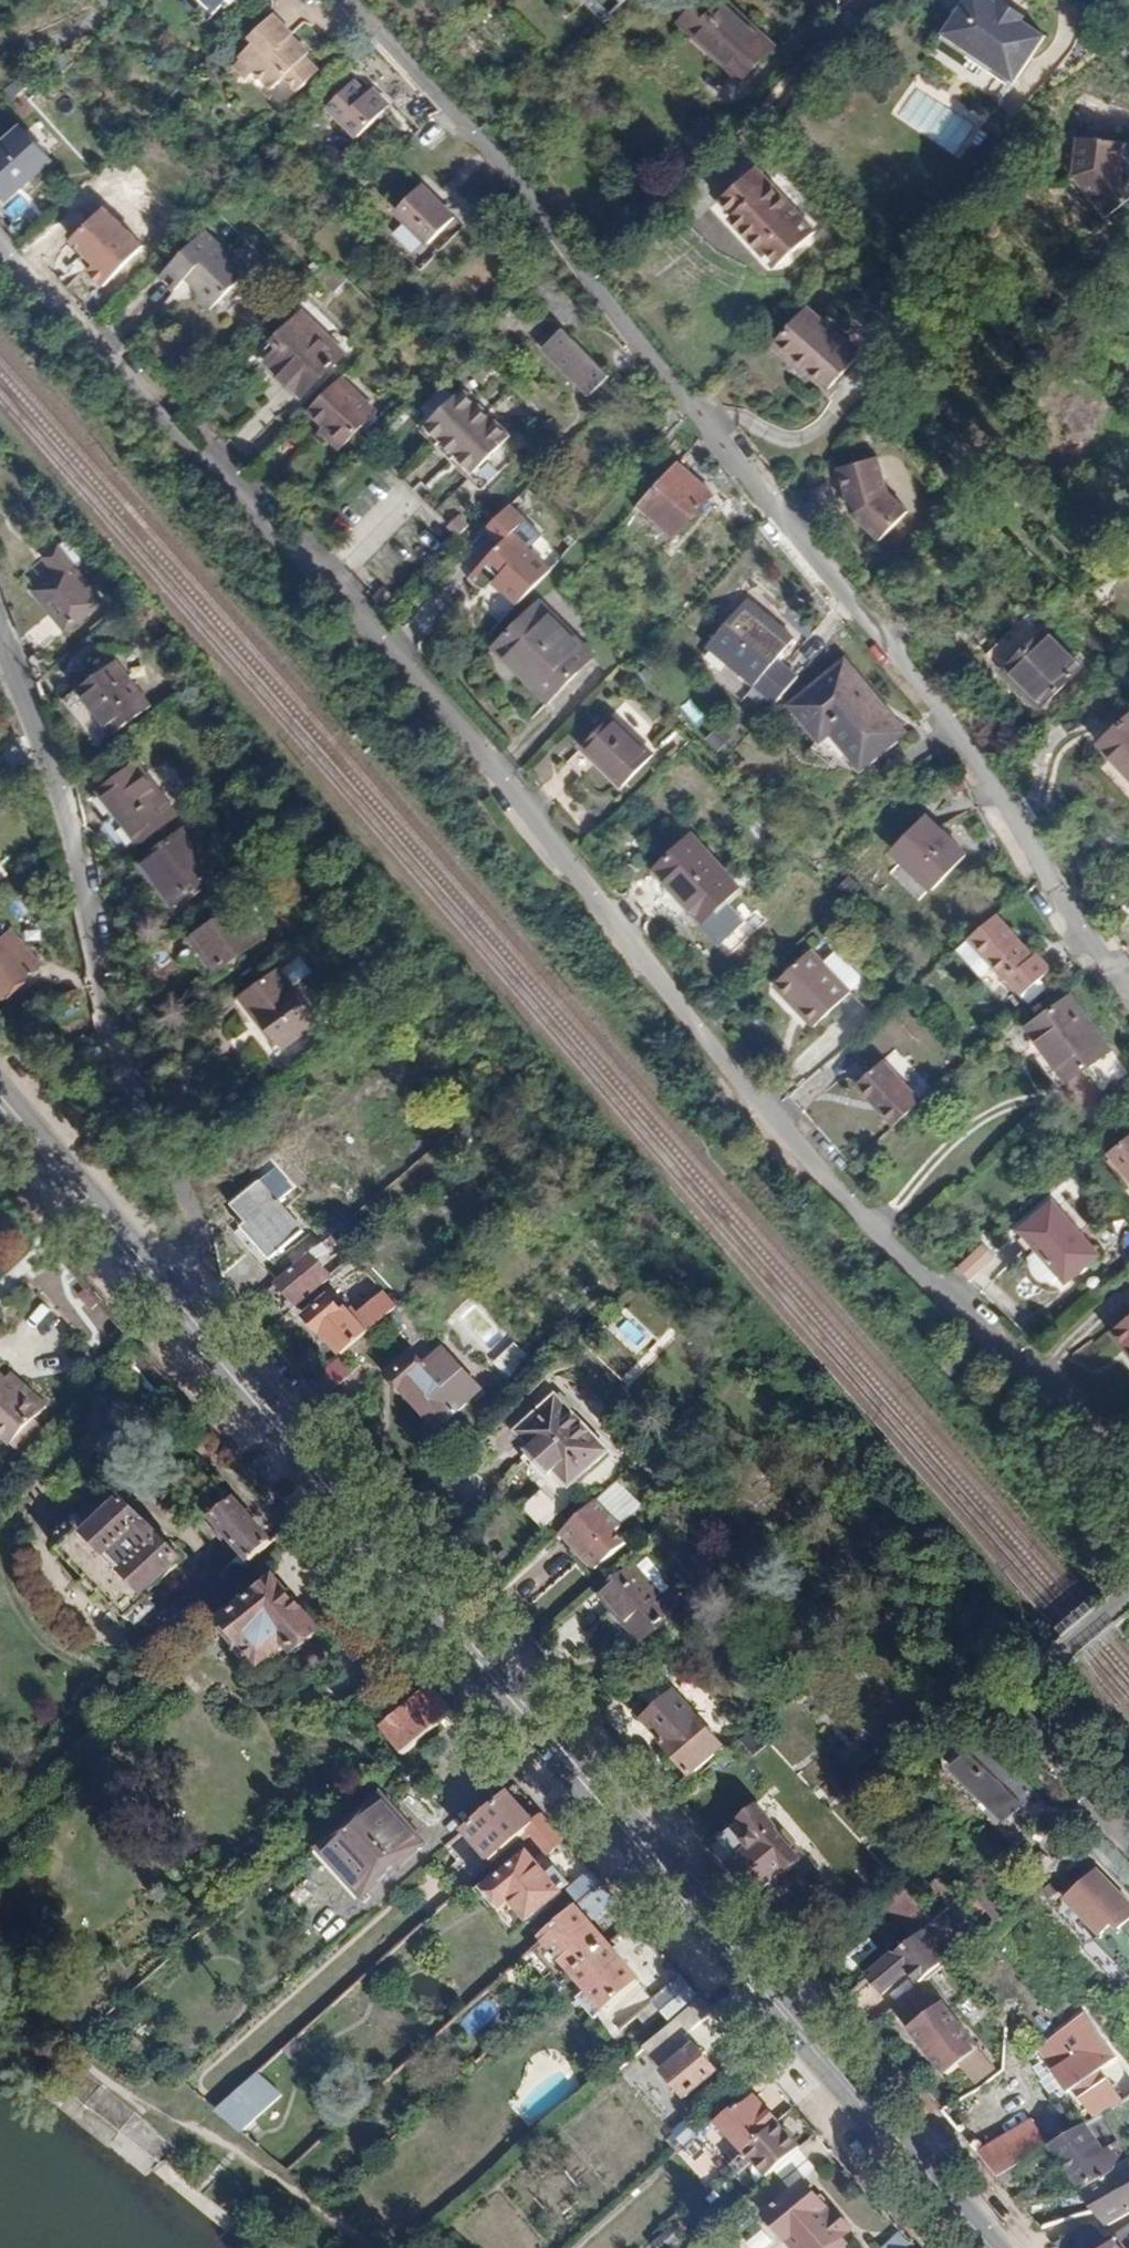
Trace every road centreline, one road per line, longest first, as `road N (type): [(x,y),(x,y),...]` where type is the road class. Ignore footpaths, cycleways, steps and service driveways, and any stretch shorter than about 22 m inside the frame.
road 1 (residential): [(0,231),(62,314),(447,690),(847,1198),(1044,1353),(1128,1450)]
road 2 (primary): [(135,1252),(990,2247)]
road 3 (residential): [(379,0),(435,51),(633,281),(872,637),(937,672),(1128,967)]
road 4 (residential): [(135,1252),(143,1186),(114,1026),(58,797),(0,637)]
road 5 (track): [(346,2247),(210,2141),(143,2122),(0,1986)]
road 6 (residential): [(1128,1824),(1060,1735),(1052,1698),(1069,1659),(1128,1603)]
road 7 (primary): [(0,1098),(135,1252)]

